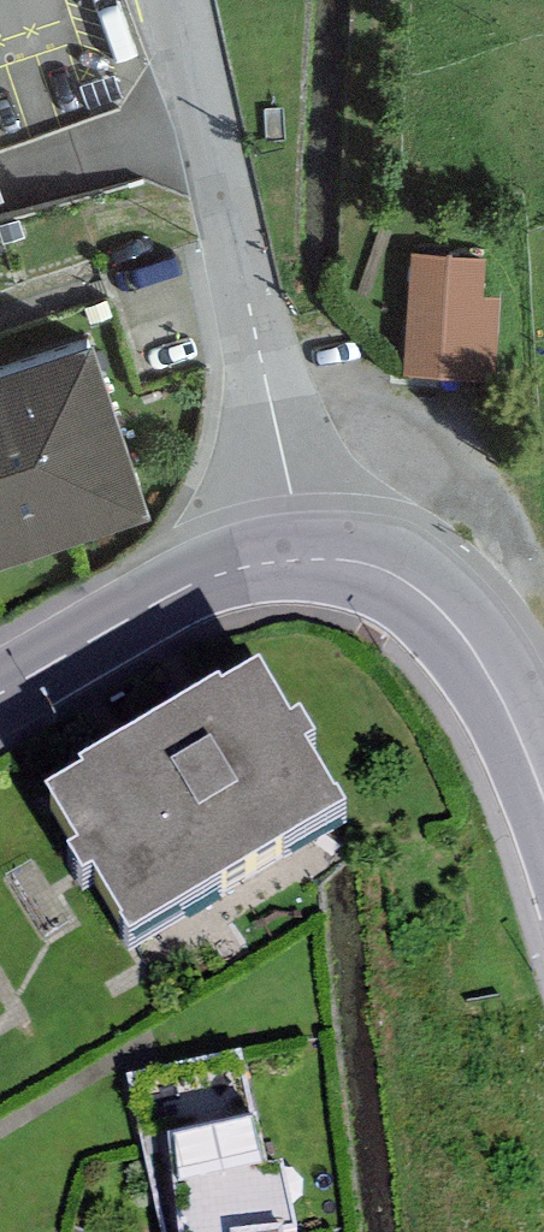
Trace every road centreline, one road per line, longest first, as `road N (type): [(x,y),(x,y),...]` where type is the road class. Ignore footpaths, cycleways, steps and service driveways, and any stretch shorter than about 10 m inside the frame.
road 1 (unclassified): [(176,0),(282,445),(296,557)]
road 2 (tertiary): [(296,557),(383,572),(455,621),(504,694),(543,800)]
road 3 (tertiary): [(0,697),(183,589),(296,557)]

